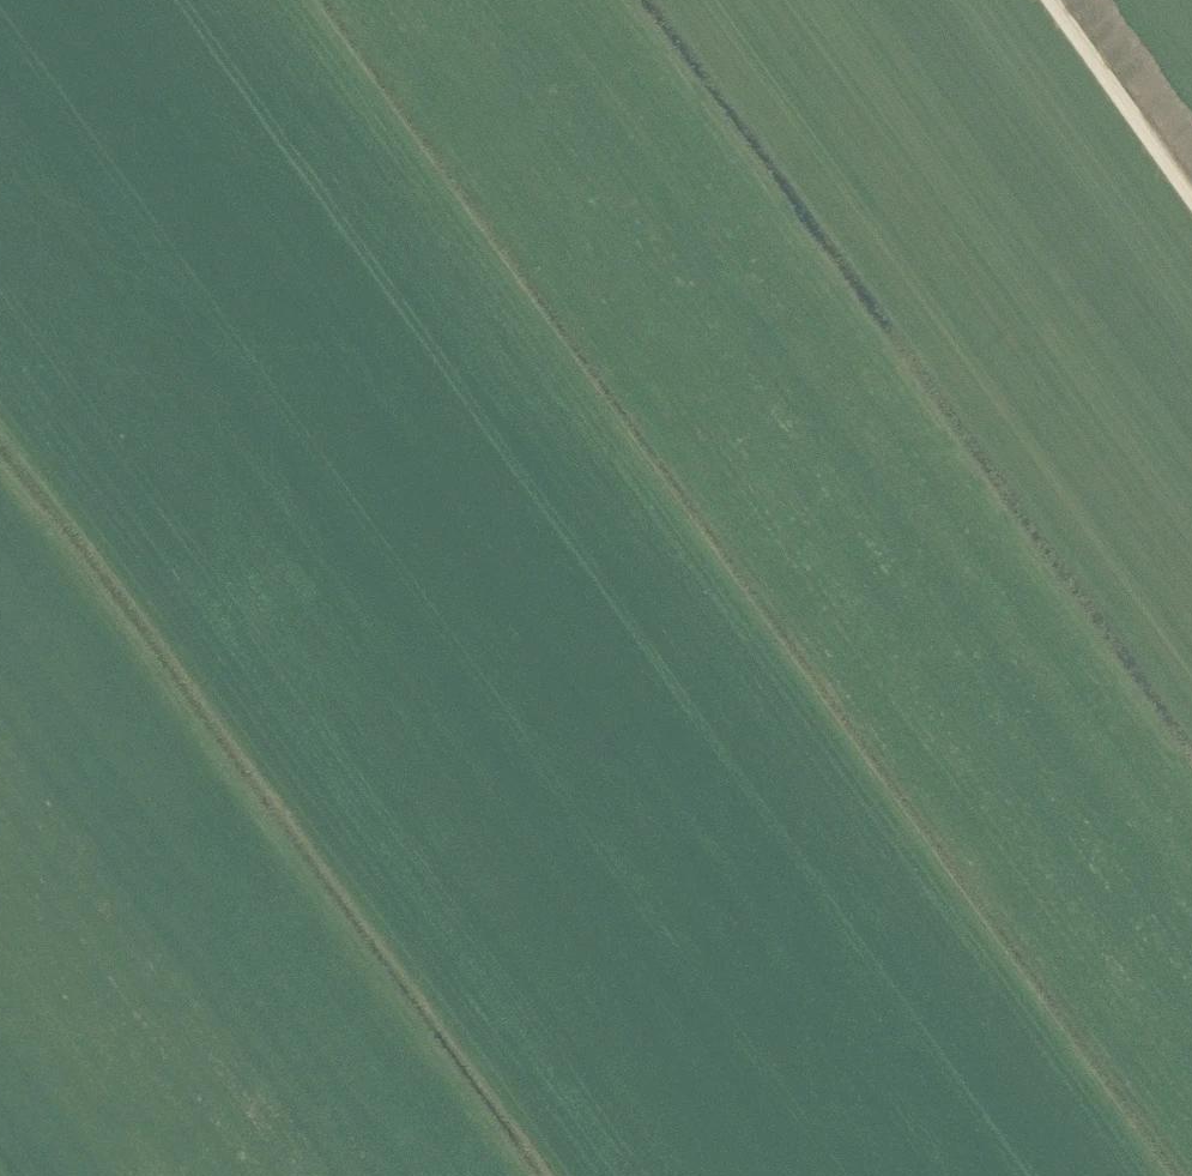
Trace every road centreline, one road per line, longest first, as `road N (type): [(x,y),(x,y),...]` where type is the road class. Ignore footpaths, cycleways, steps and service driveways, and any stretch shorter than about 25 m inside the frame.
road 1 (track): [(1047,0),(1191,202)]

